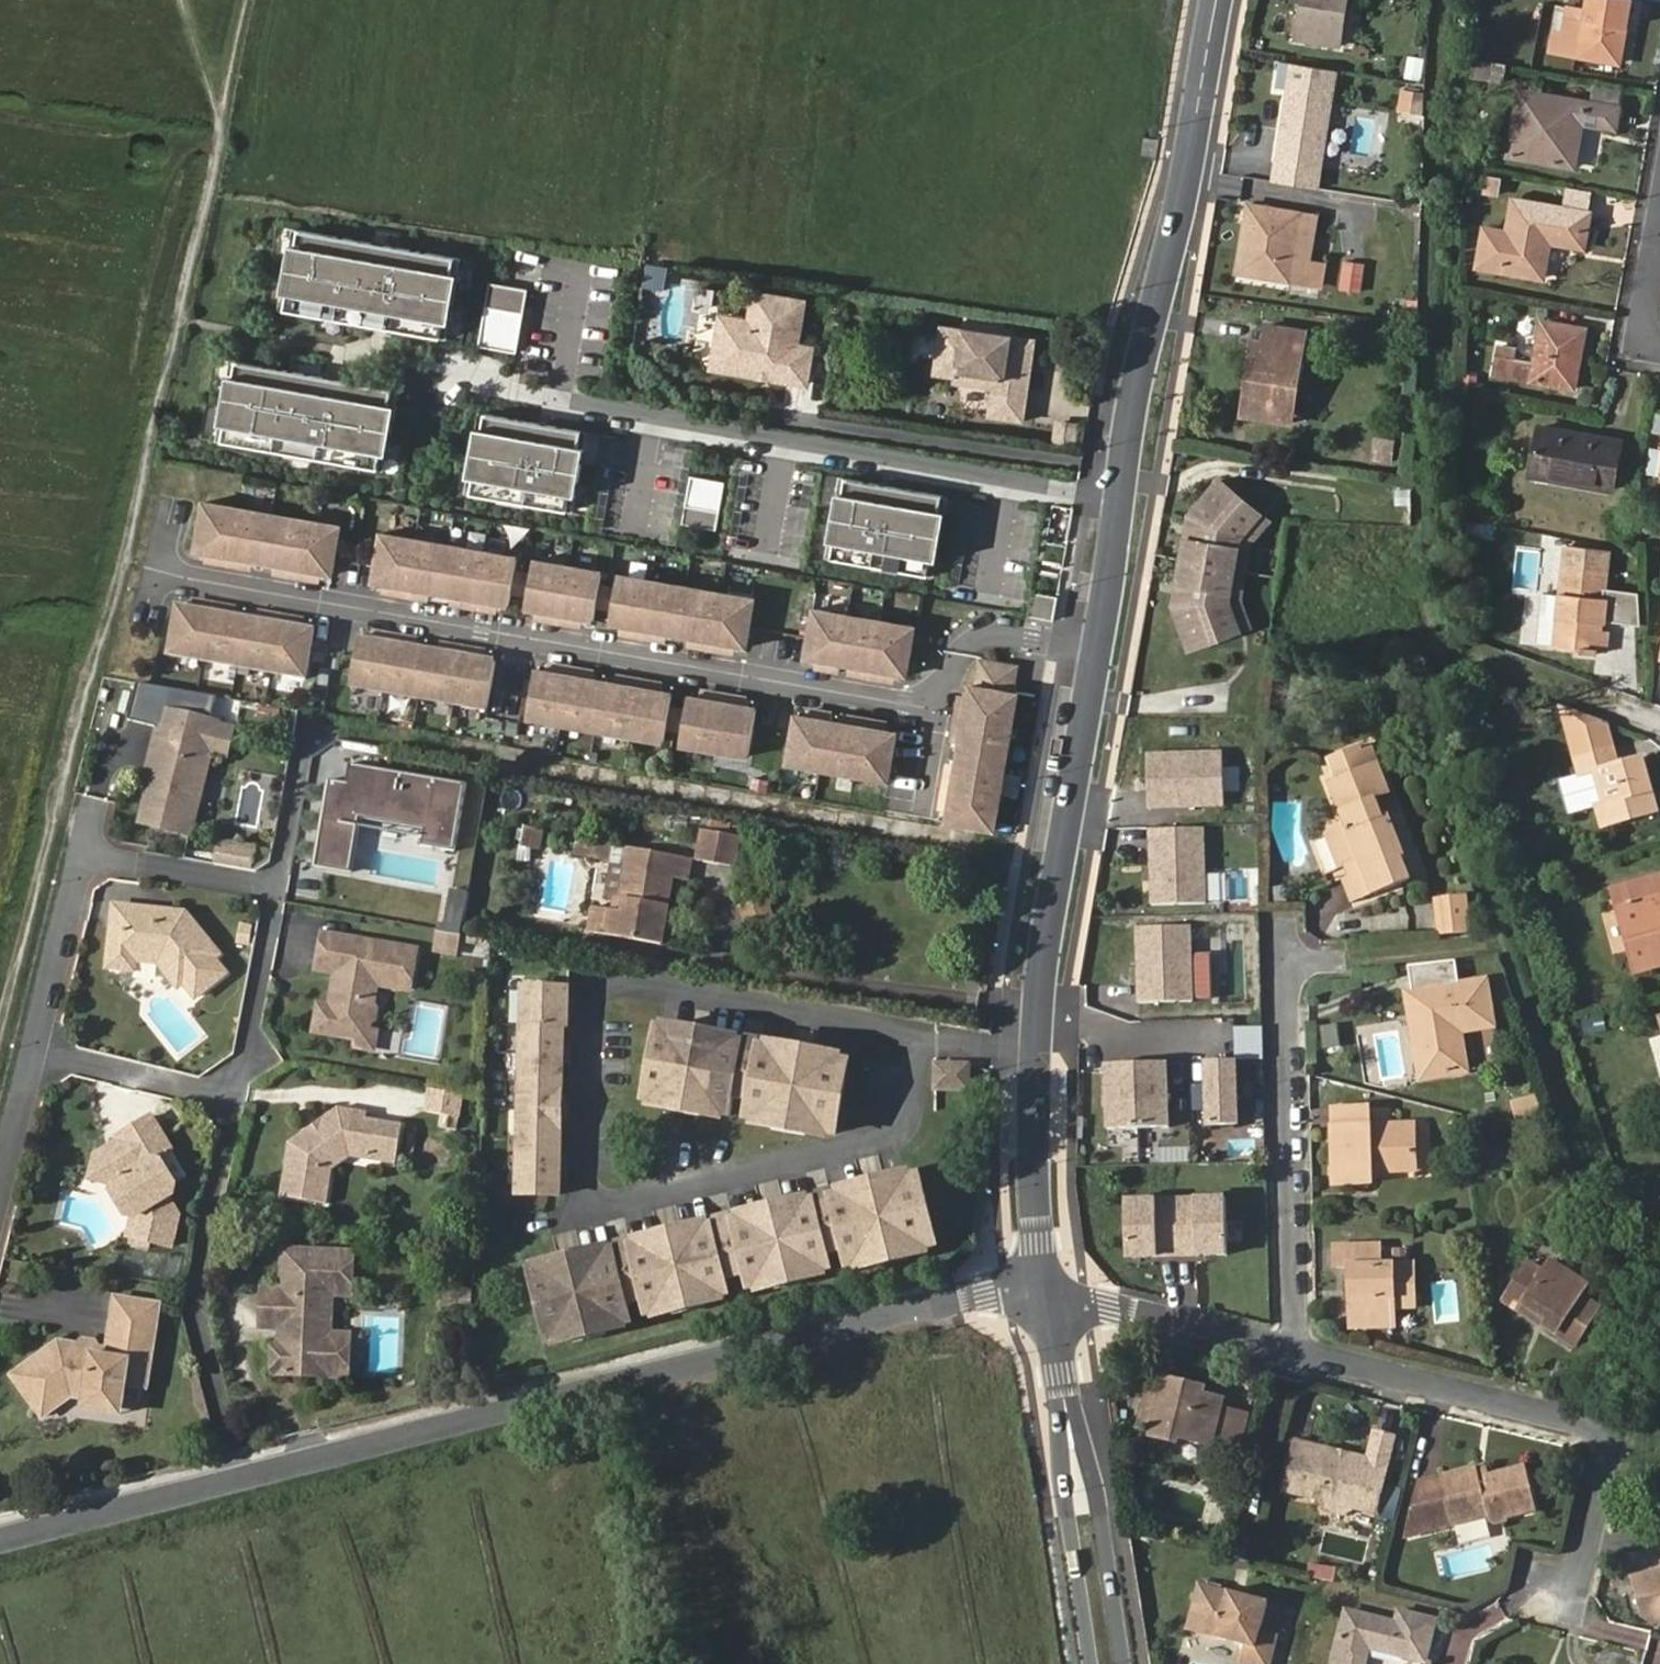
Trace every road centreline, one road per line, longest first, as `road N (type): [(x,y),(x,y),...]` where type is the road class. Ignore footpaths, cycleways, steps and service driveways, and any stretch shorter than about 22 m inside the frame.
road 1 (residential): [(0,1541),(877,1310),(994,1288),(1030,1290)]
road 2 (residential): [(1101,638),(971,625),(955,669),(908,700),(188,577)]
road 3 (residential): [(921,1038),(911,1123),(888,1144),(592,1210),(582,1192),(587,1007),(604,989),(636,980)]
road 4 (tertiary): [(1101,638),(1223,0)]
road 5 (residential): [(122,700),(0,1201)]
road 6 (residential): [(1298,1350),(1613,1433),(1578,1584)]
road 7 (tertiary): [(1067,1296),(1054,1175),(1053,865)]
road 8 (residential): [(1298,1350),(1288,968)]
road 9 (tertiary): [(1030,1290),(1091,1663)]
road 10 (tertiary): [(1124,1663),(1067,1296)]
road 11 (residential): [(636,980),(921,1038)]
road 12 (tertiary): [(1017,1046),(1016,1174),(1030,1290)]
road 13 (residential): [(1067,1296),(1298,1350)]
road 14 (tertiary): [(1053,865),(1101,638)]
road 15 (tertiary): [(1053,865),(1036,895),(1023,961),(1017,1046)]
road 16 (residential): [(1659,225),(1638,346),(1659,350)]

